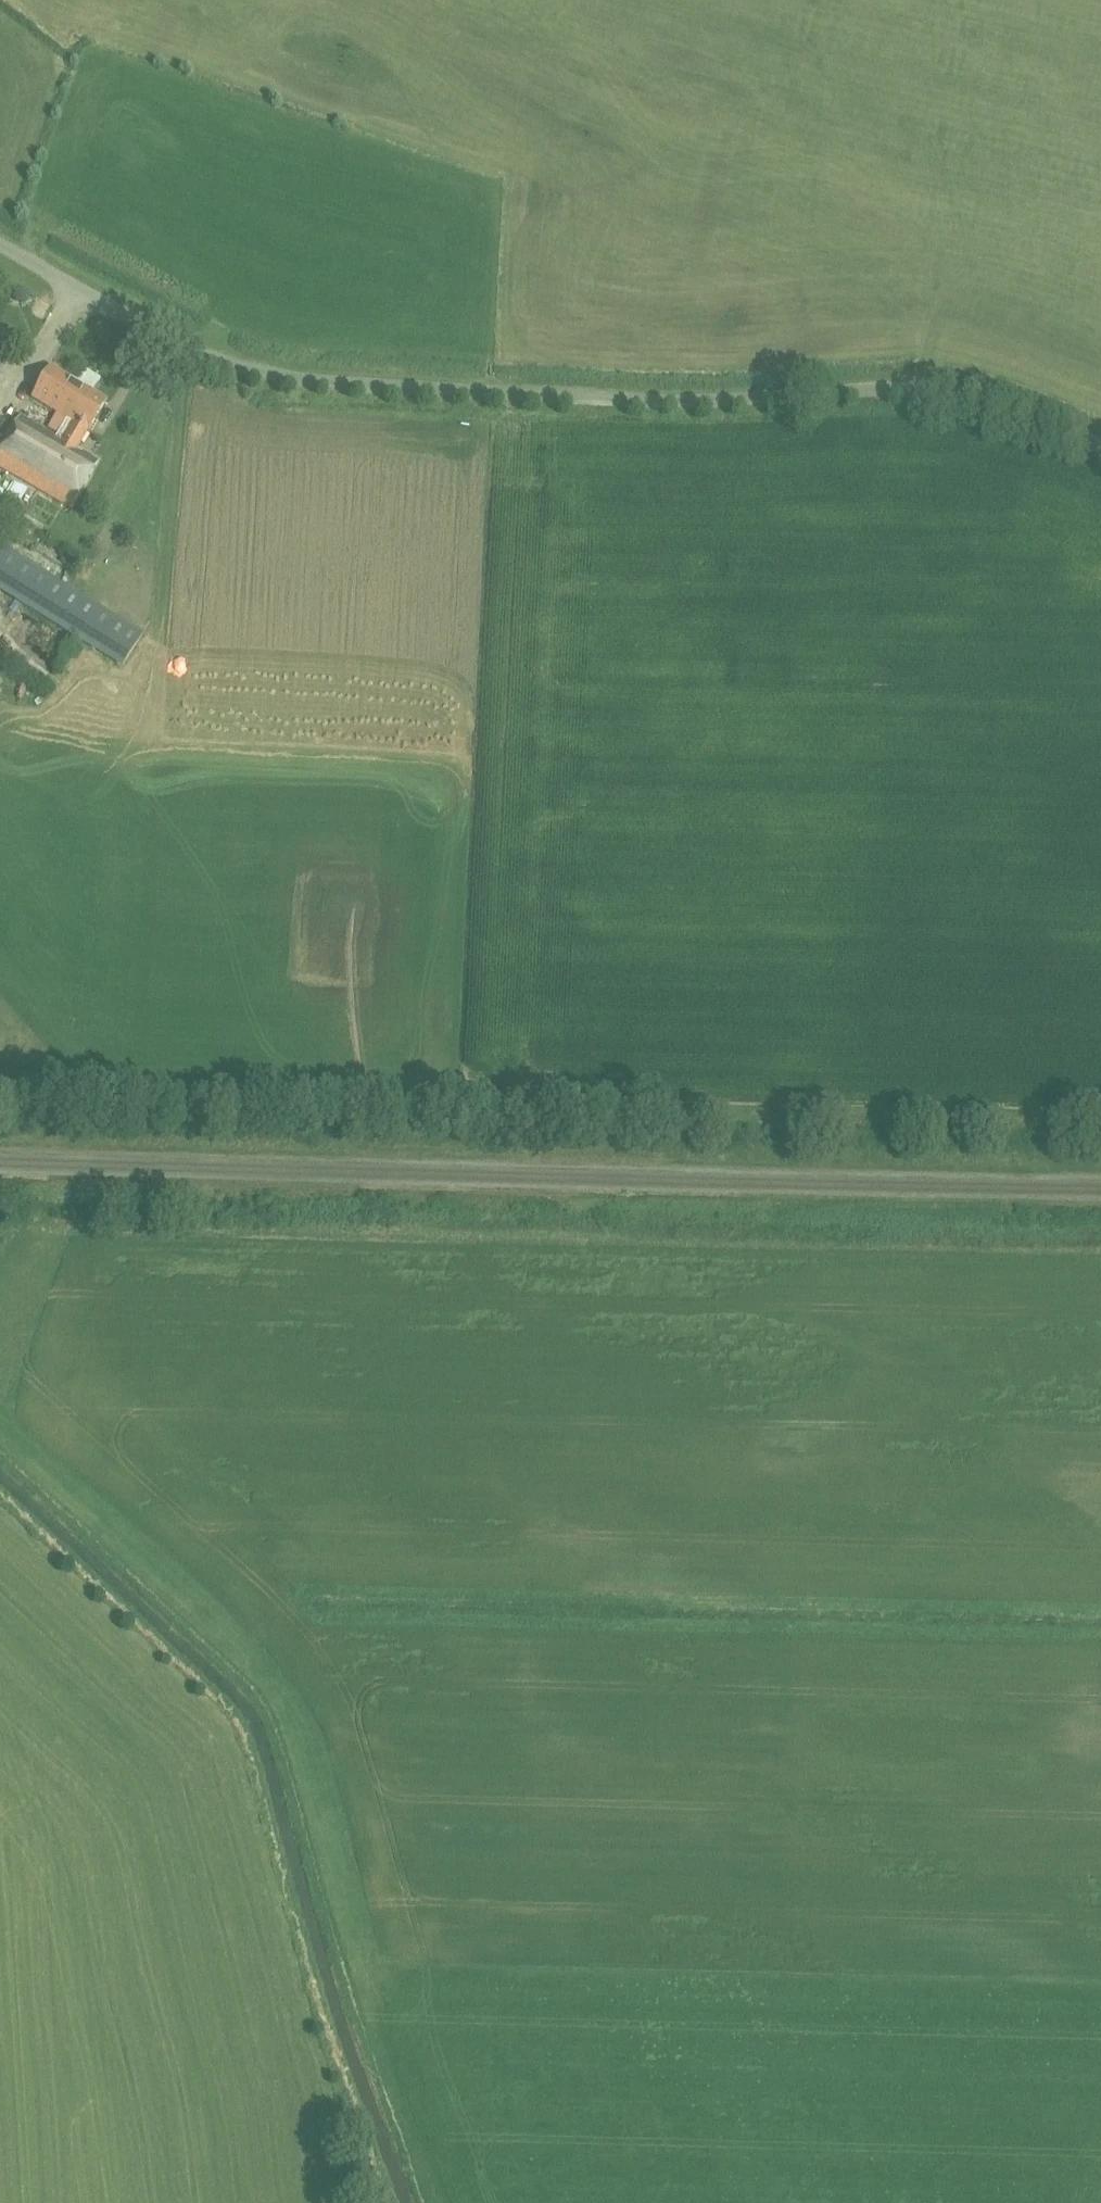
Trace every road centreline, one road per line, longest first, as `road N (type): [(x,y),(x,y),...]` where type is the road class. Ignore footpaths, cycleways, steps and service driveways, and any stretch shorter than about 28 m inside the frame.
road 1 (unclassified): [(1100,444),(1017,409),(922,392),(656,403),(272,373),(215,356),(0,243)]

